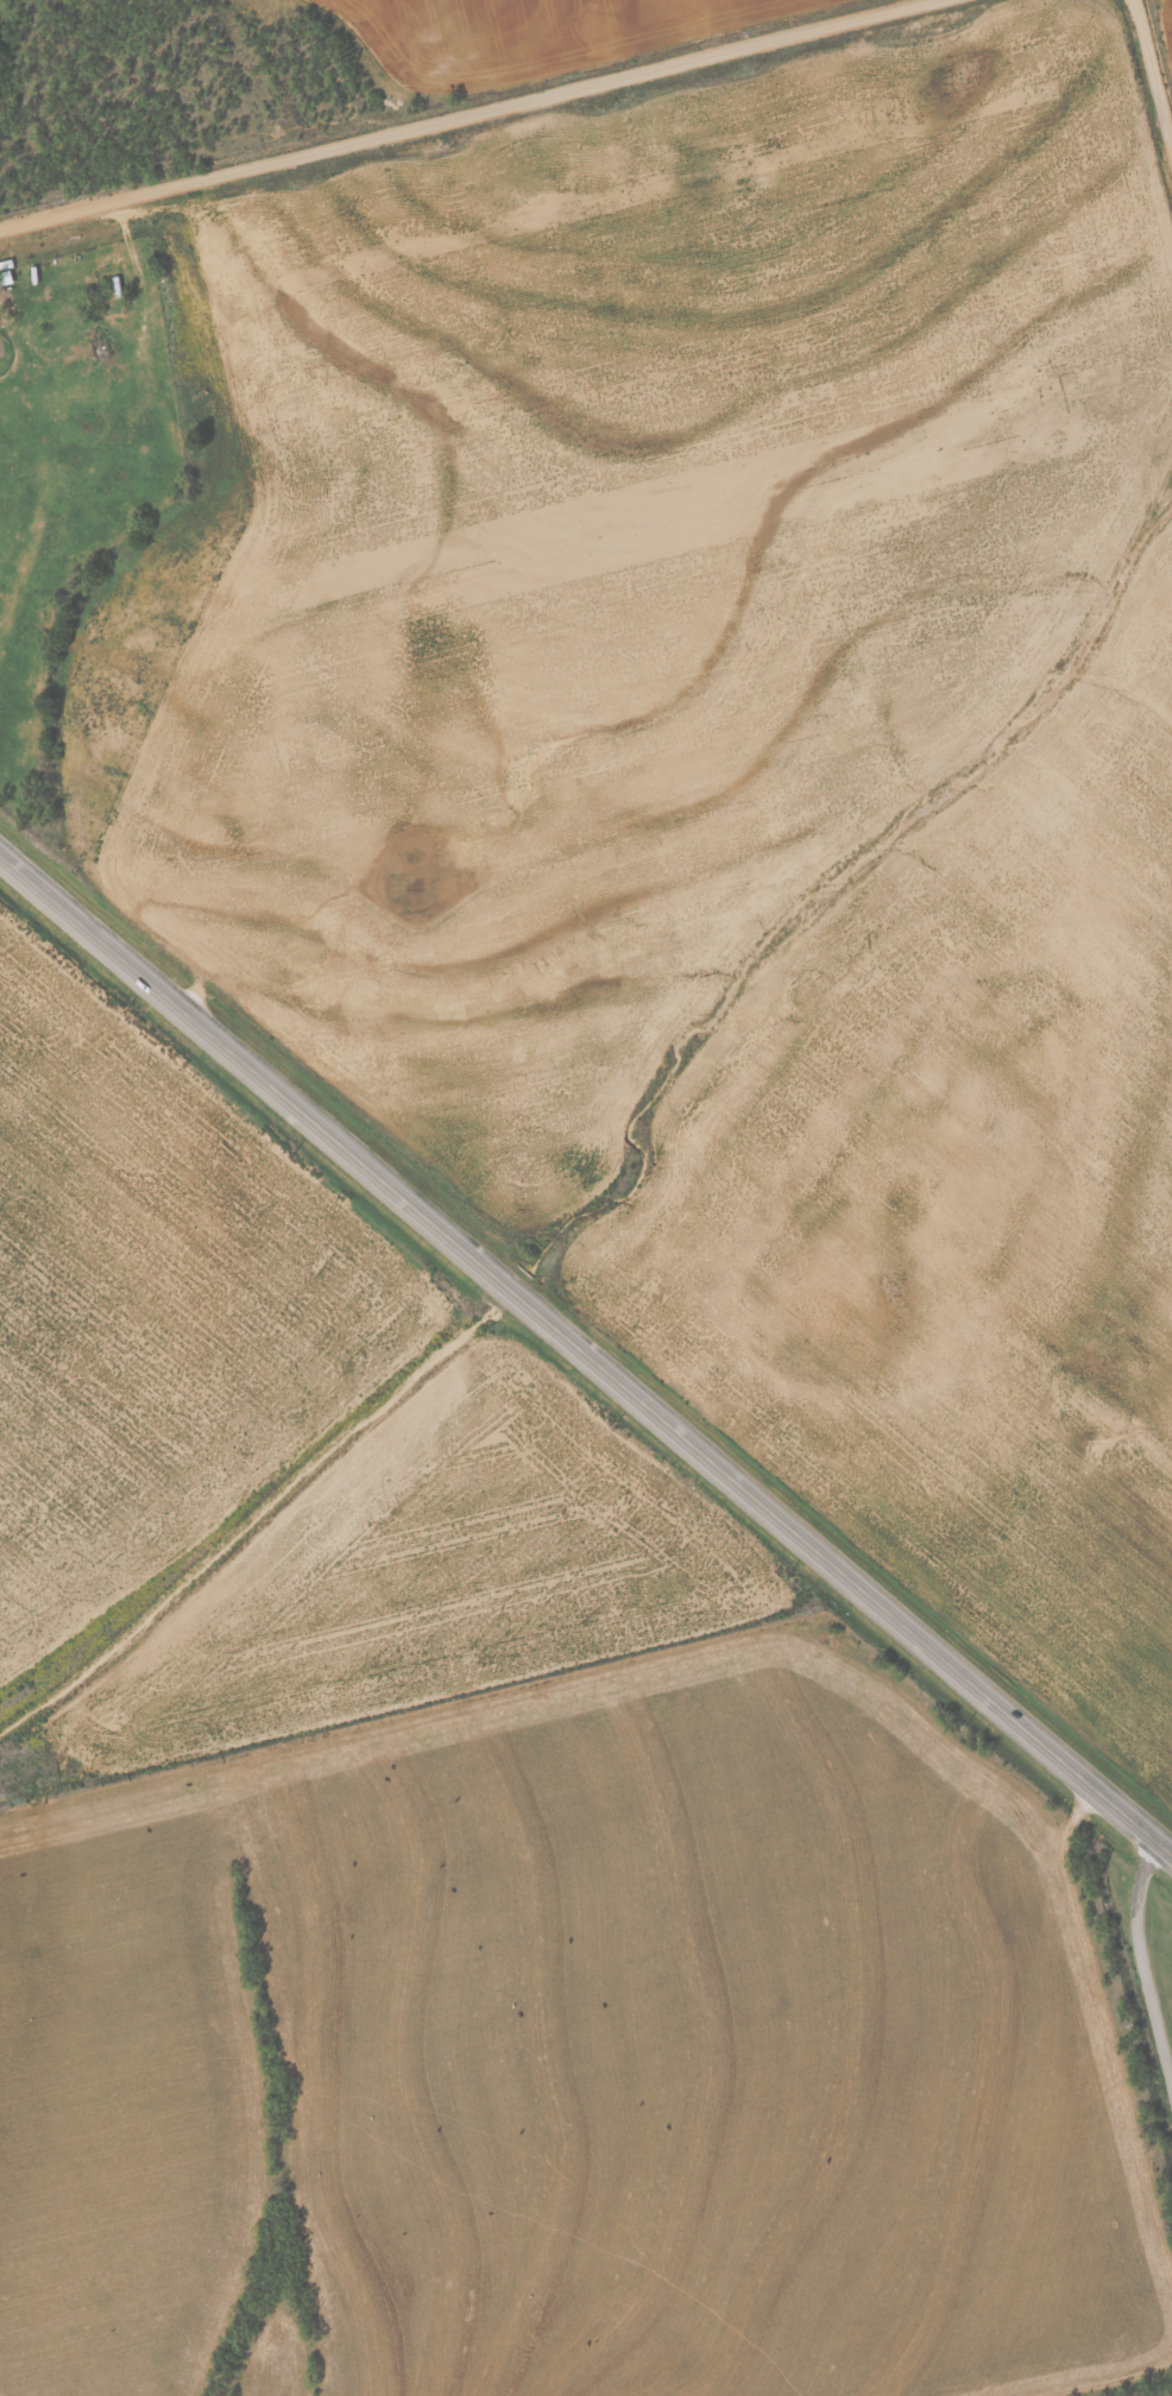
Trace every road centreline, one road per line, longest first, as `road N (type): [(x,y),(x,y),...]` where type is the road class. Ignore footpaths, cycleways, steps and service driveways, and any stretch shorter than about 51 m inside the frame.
road 1 (primary): [(1171,1853),(0,857)]
road 2 (residential): [(0,227),(930,0)]
road 3 (residential): [(1171,143),(1136,0)]

